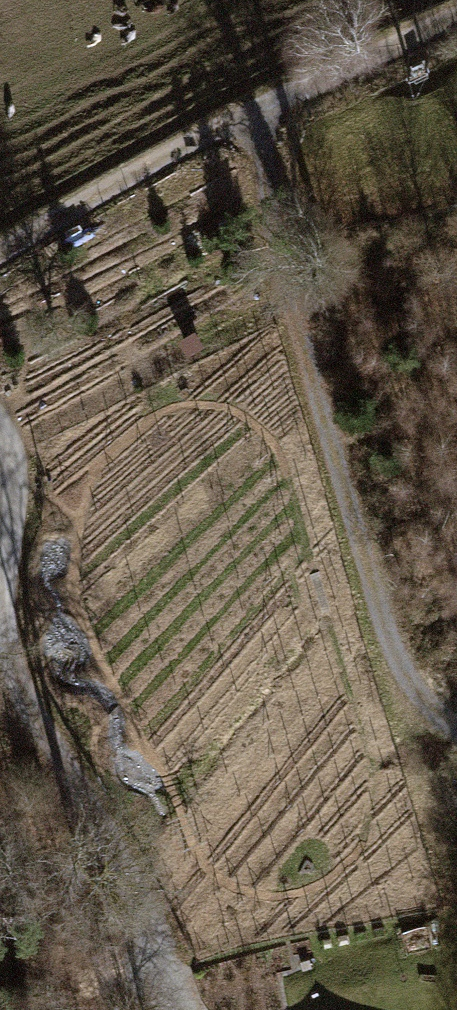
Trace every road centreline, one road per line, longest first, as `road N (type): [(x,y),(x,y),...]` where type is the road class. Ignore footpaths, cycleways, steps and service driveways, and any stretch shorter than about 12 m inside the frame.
road 1 (track): [(253,111),(297,305),(390,634),(418,700),(456,733)]
road 2 (track): [(0,425),(13,466),(3,607),(16,676),(195,1009)]
road 3 (residential): [(0,253),(190,142),(456,17)]

